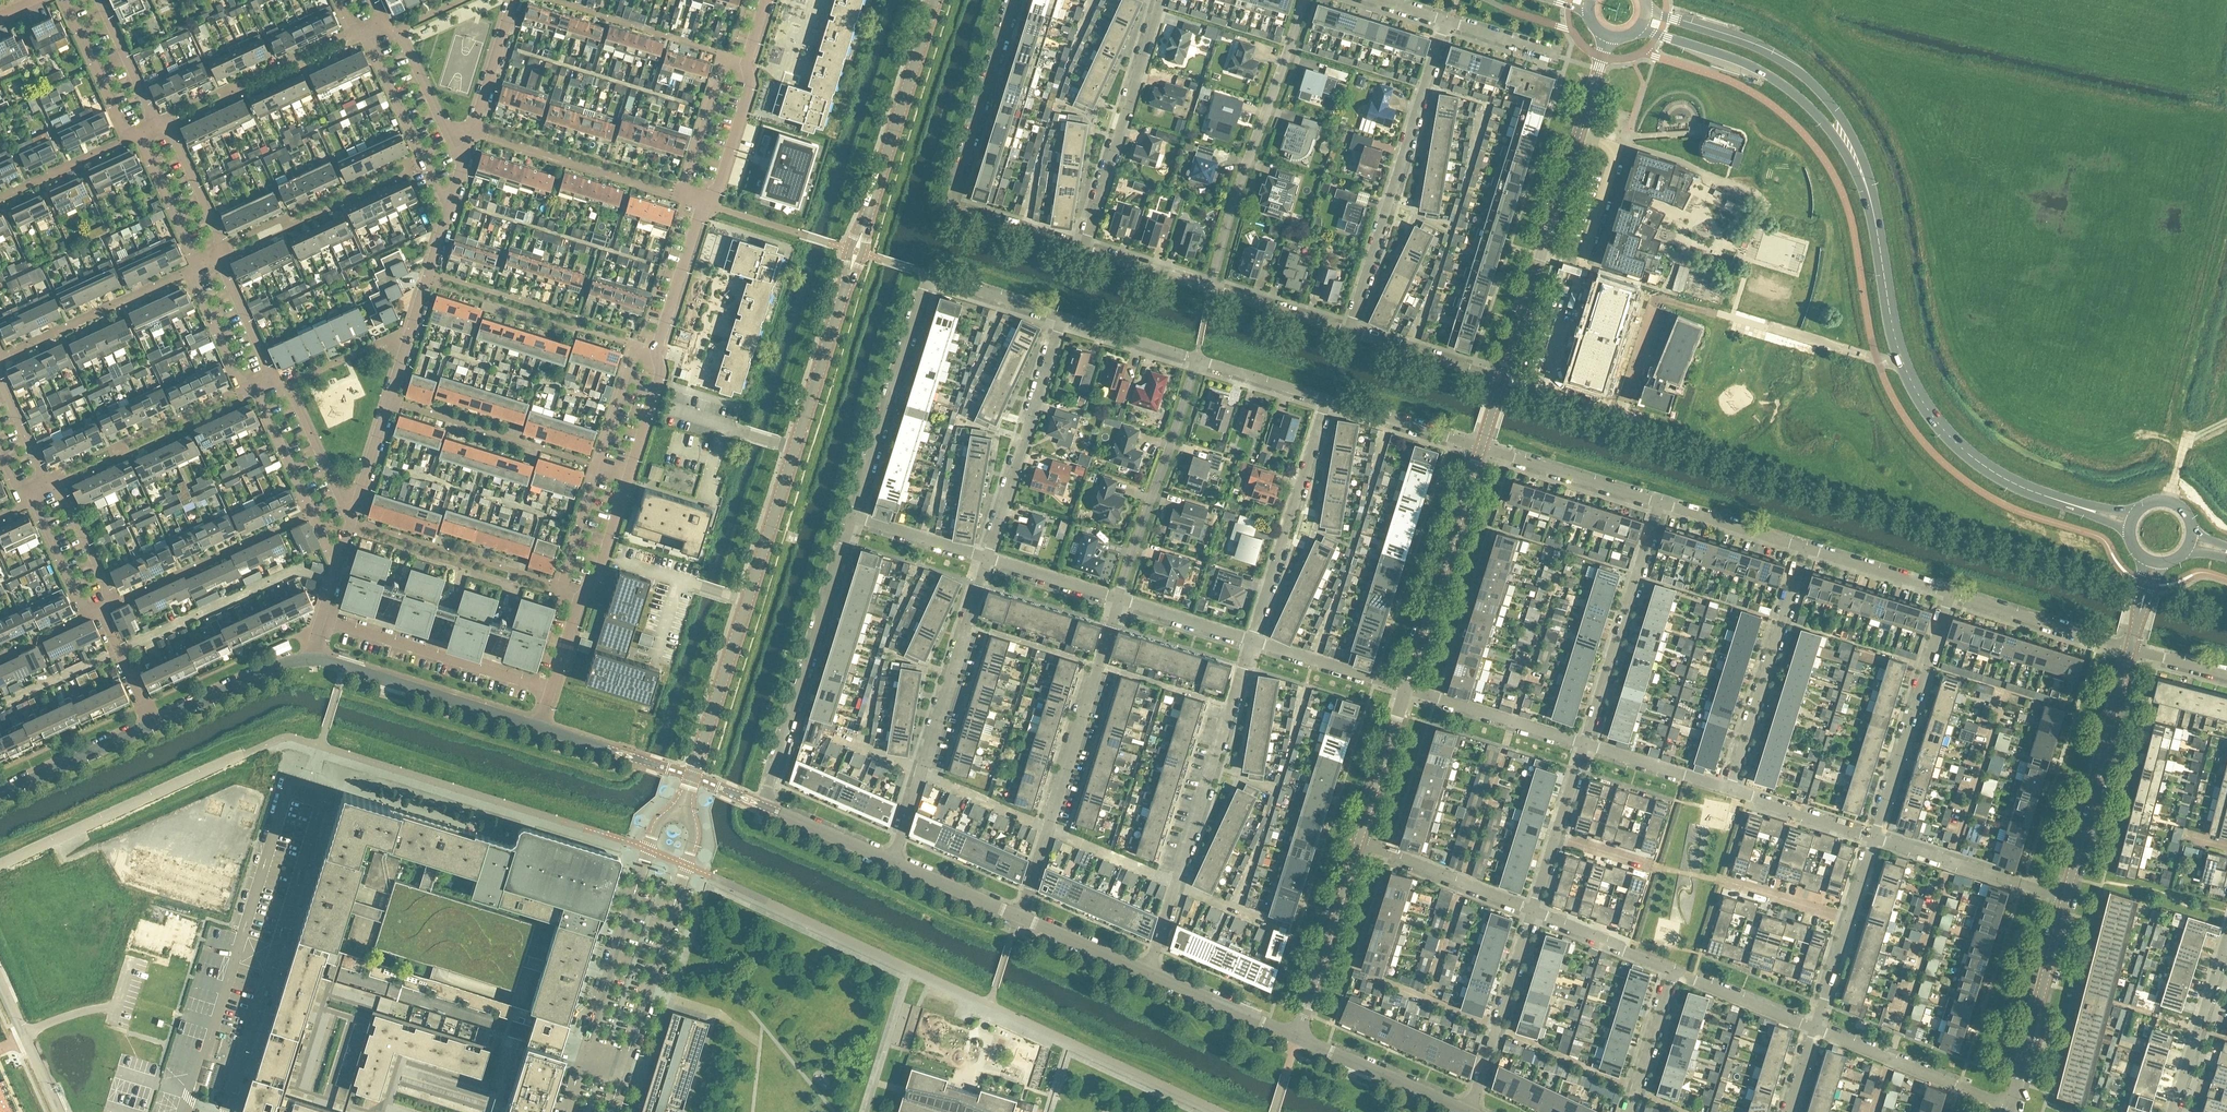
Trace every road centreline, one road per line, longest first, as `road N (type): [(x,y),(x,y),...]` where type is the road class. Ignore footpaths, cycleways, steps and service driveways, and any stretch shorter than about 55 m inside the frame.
road 1 (residential): [(551,690),(630,475),(661,373),(658,344),(751,84),(746,62),(765,0)]
road 2 (tertiary): [(692,776),(843,289)]
road 3 (secondary): [(2128,524),(2023,490),(1949,439),(1903,365),(1873,213)]
road 4 (unclassified): [(1502,379),(1607,36)]
road 5 (residential): [(1082,249),(961,211),(952,200),(1013,0)]
road 6 (residential): [(1147,973),(1251,640)]
road 7 (residential): [(1018,918),(1118,598)]
road 8 (residential): [(684,804),(658,824),(648,849),(565,1111)]
road 9 (residential): [(349,519),(447,206)]
road 10 (secondary): [(1873,213),(1850,135),(1810,84),(1757,49),(1645,12)]
road 11 (residential): [(1349,332),(1445,21)]
road 12 (residential): [(891,862),(988,558)]
road 13 (secondary): [(1637,29),(1741,62),(1794,94),(1841,147),(1873,213)]
road 14 (residential): [(1211,289),(1304,0)]
road 15 (residential): [(763,807),(852,517)]
road 16 (residential): [(1082,249),(1160,0)]
road 17 (residential): [(2065,898),(2130,649)]
road 18 (residential): [(611,1111),(686,865)]
road 19 (residential): [(1874,838),(1949,593)]
road 20 (residential): [(852,517),(927,274)]
road 21 (residential): [(1406,688),(1481,445)]
road 22 (residential): [(1728,789),(1803,547)]
road 23 (residential): [(988,558),(1062,317)]
road 24 (residential): [(1251,640),(1326,400)]
road 25 (residential): [(1118,598),(1196,359)]
road 26 (residential): [(1584,743),(1660,504)]
road 27 (residential): [(551,690),(321,618)]
road 28 (residential): [(539,727),(311,660)]
road 29 (tertiary): [(868,214),(934,0)]
road 30 (residential): [(2012,1106),(2065,898)]
road 31 (residential): [(2012,1106),(1814,1028)]
road 32 (residential): [(1468,1111),(1533,911)]
road 33 (residential): [(1298,1037),(1359,840)]
road 34 (residential): [(2065,898),(1874,838)]
road 35 (residential): [(2130,649),(1949,593)]
road 36 (residential): [(1660,504),(1481,445)]
road 37 (residential): [(1533,911),(1359,840)]
road 38 (residential): [(367,36),(447,206)]
road 39 (residential): [(2171,1111),(2226,932)]
road 40 (residential): [(1584,743),(1406,688)]
road 41 (residential): [(256,389),(338,555)]
road 42 (residential): [(1467,1111),(1298,1037)]
road 43 (residential): [(151,724),(311,660)]
road 44 (residential): [(0,794),(151,724)]
road 45 (residential): [(462,158),(512,0)]
road 46 (residential): [(1298,1037),(1147,973)]
road 47 (residential): [(1406,688),(1251,640)]
road 48 (residential): [(1481,445),(1326,400)]
road 49 (residential): [(349,519),(291,392),(273,381)]
road 50 (residential): [(692,776),(539,727)]
road 51 (residential): [(1502,379),(1349,332)]
road 52 (residential): [(1359,840),(1406,688)]
road 53 (residential): [(65,0),(121,122),(138,138)]
road 54 (residential): [(1874,838),(1728,789)]
road 55 (residential): [(1949,593),(1803,547)]
road 56 (residential): [(1814,1028),(1672,971)]
road 57 (residential): [(1672,971),(1533,911)]
road 58 (residential): [(1728,789),(1584,743)]
road 59 (residential): [(29,497),(87,618),(101,611)]
road 60 (residential): [(1803,547),(1660,504)]
road 61 (residential): [(101,611),(114,605),(53,486)]
road 62 (residential): [(217,259),(221,245),(163,126)]
road 63 (residential): [(1629,1111),(1672,971)]
road 64 (residential): [(1349,332),(1211,289)]
road 65 (residential): [(462,158),(396,30)]
road 66 (residential): [(988,558),(852,517)]
road 67 (residential): [(138,138),(195,268)]
road 68 (residential): [(163,126),(98,0)]
road 69 (residential): [(1062,317),(927,274)]
road 70 (residential): [(1196,359),(1062,317)]
road 71 (residential): [(1147,973),(1018,918)]
road 72 (residential): [(195,268),(241,383),(256,389)]
road 73 (residential): [(1251,640),(1118,598)]
road 74 (residential): [(891,862),(763,807)]
road 75 (residential): [(1018,918),(891,862)]
road 76 (residential): [(1326,400),(1196,359)]
road 77 (residential): [(1118,598),(988,558)]
road 78 (residential): [(1211,289),(1082,249)]
road 79 (residential): [(273,381),(217,259)]
road 80 (residential): [(1850,918),(1728,883)]
road 81 (residential): [(101,611),(151,724)]
road 82 (residential): [(1560,56),(1445,21)]

